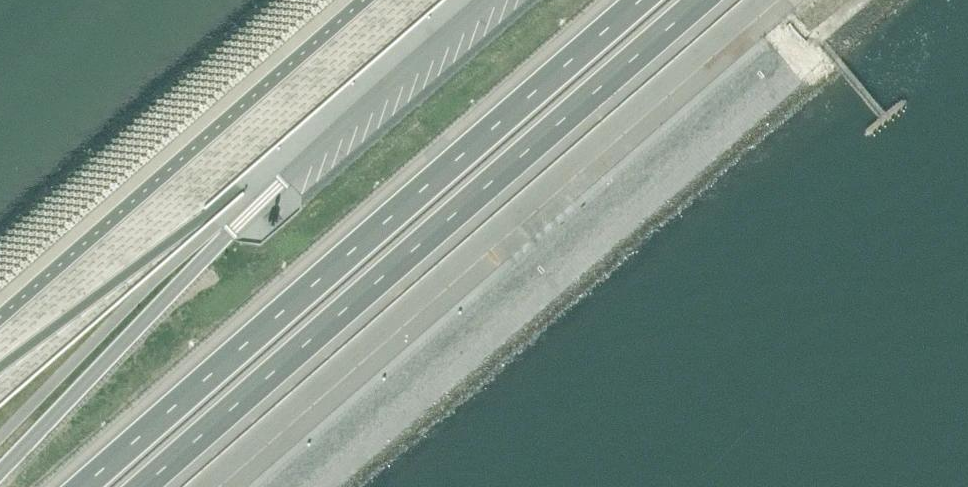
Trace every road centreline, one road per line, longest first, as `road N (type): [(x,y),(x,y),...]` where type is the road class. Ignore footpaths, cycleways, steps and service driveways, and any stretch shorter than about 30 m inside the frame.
road 1 (motorway): [(144,486),(703,0)]
road 2 (motorway): [(642,0),(84,486)]
road 3 (motorway): [(226,231),(0,471)]

